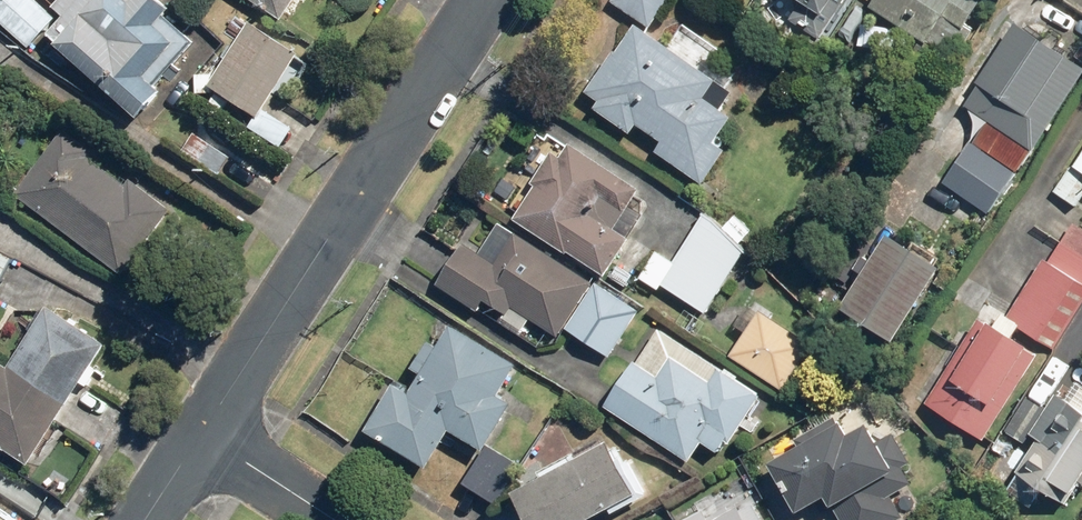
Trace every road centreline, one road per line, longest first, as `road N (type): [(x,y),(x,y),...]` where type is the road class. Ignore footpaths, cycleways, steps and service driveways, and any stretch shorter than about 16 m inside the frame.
road 1 (tertiary): [(201,432),(482,0)]
road 2 (residential): [(201,432),(332,519)]

